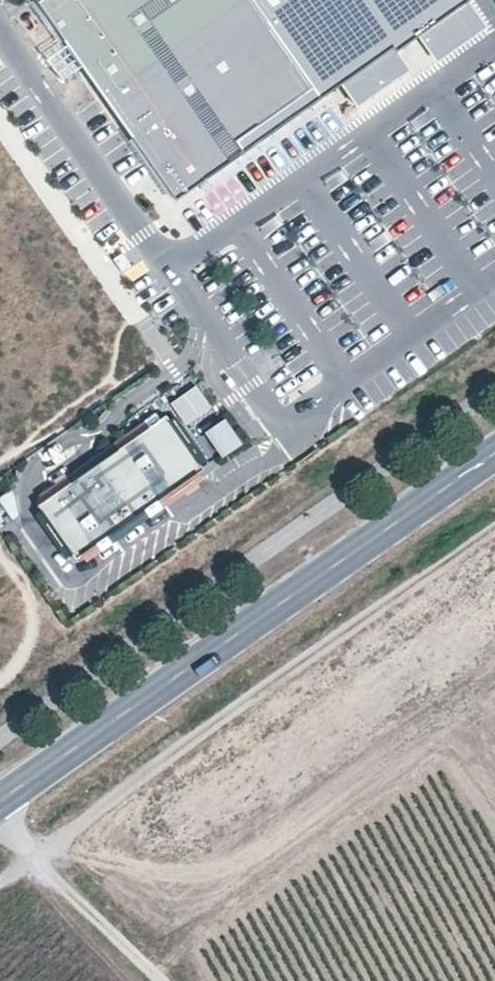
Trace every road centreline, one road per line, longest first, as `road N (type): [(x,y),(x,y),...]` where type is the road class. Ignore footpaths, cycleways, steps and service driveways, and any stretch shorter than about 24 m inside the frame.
road 1 (secondary): [(494,453),(0,800)]
road 2 (track): [(1,800),(47,868),(169,980)]

